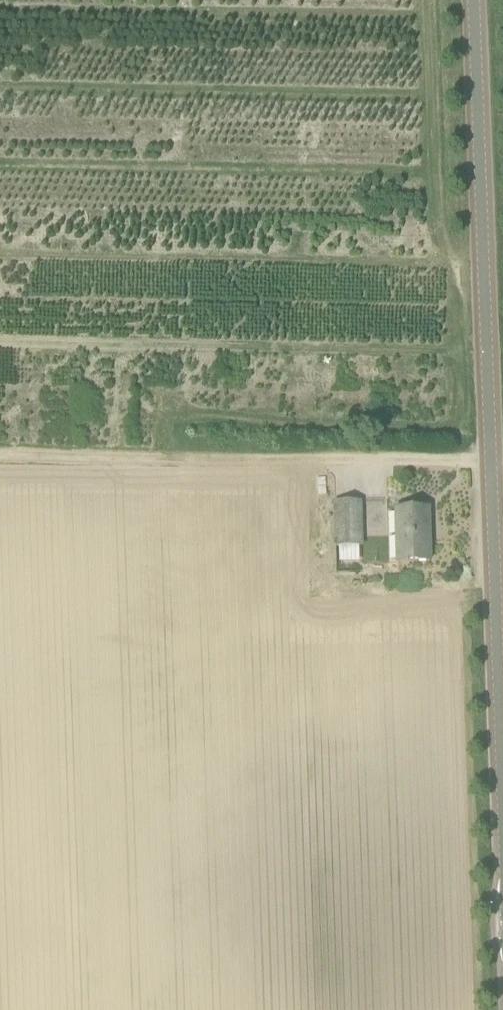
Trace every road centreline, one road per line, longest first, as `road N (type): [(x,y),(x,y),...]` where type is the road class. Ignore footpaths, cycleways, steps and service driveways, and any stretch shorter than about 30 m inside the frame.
road 1 (tertiary): [(502,793),(475,0)]
road 2 (track): [(0,456),(491,460)]

